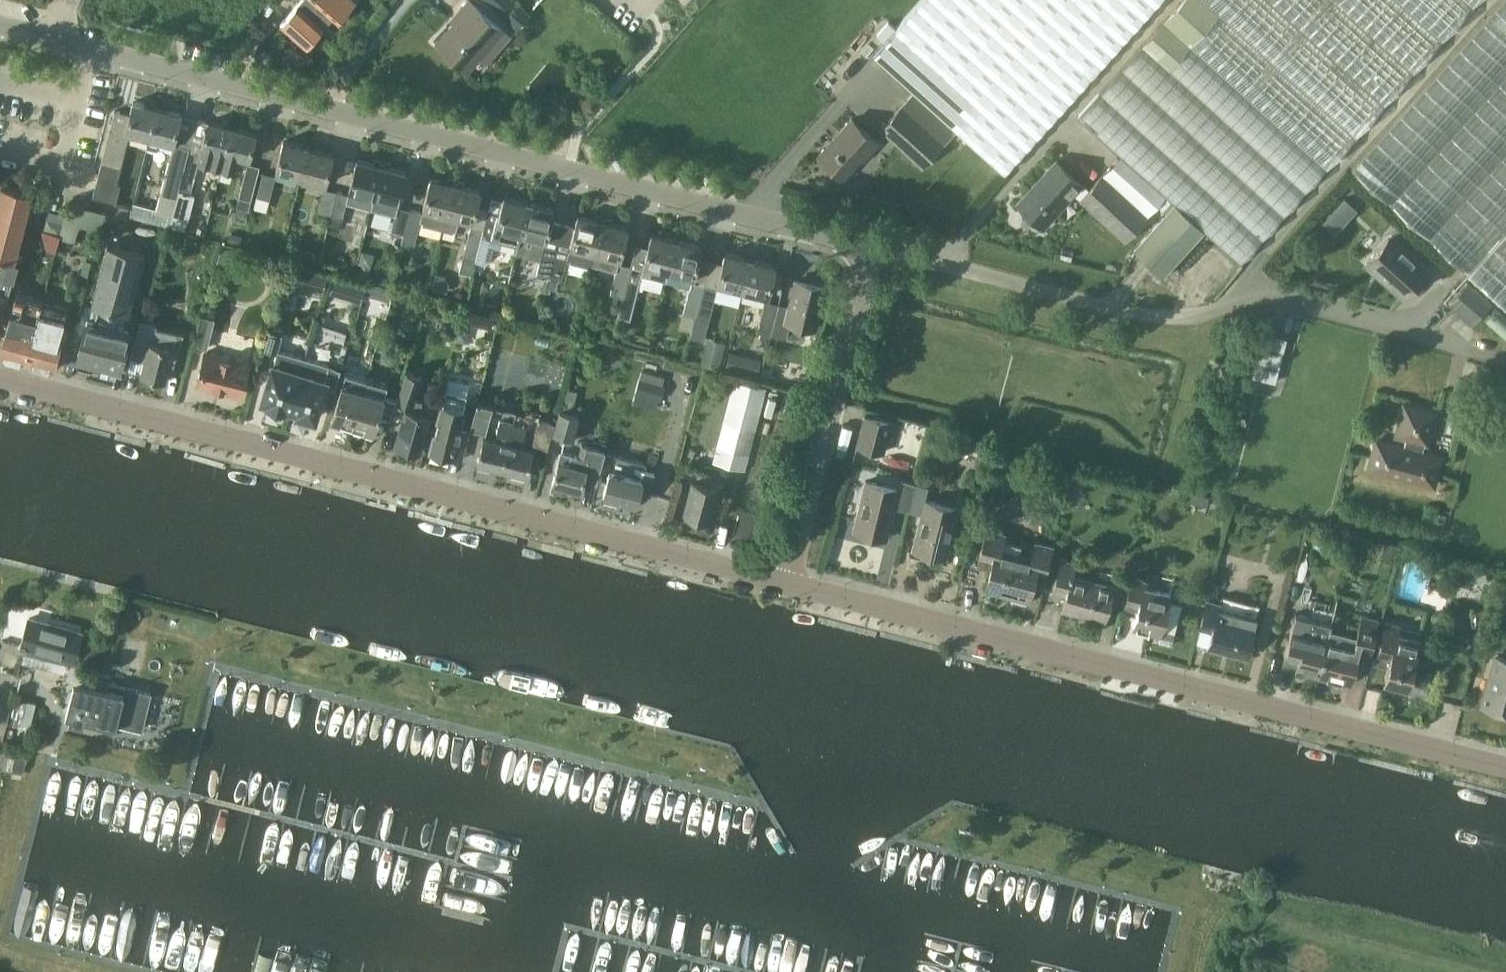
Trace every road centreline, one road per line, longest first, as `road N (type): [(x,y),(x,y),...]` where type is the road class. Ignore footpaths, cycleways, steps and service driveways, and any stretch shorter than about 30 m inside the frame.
road 1 (tertiary): [(788,582),(0,379)]
road 2 (tertiary): [(1505,767),(788,582)]
road 3 (residential): [(873,248),(188,74)]
road 4 (unclassified): [(1505,355),(1270,292),(1175,319),(873,248)]
road 5 (residential): [(788,582),(873,248)]
road 6 (residential): [(188,74),(0,26)]

